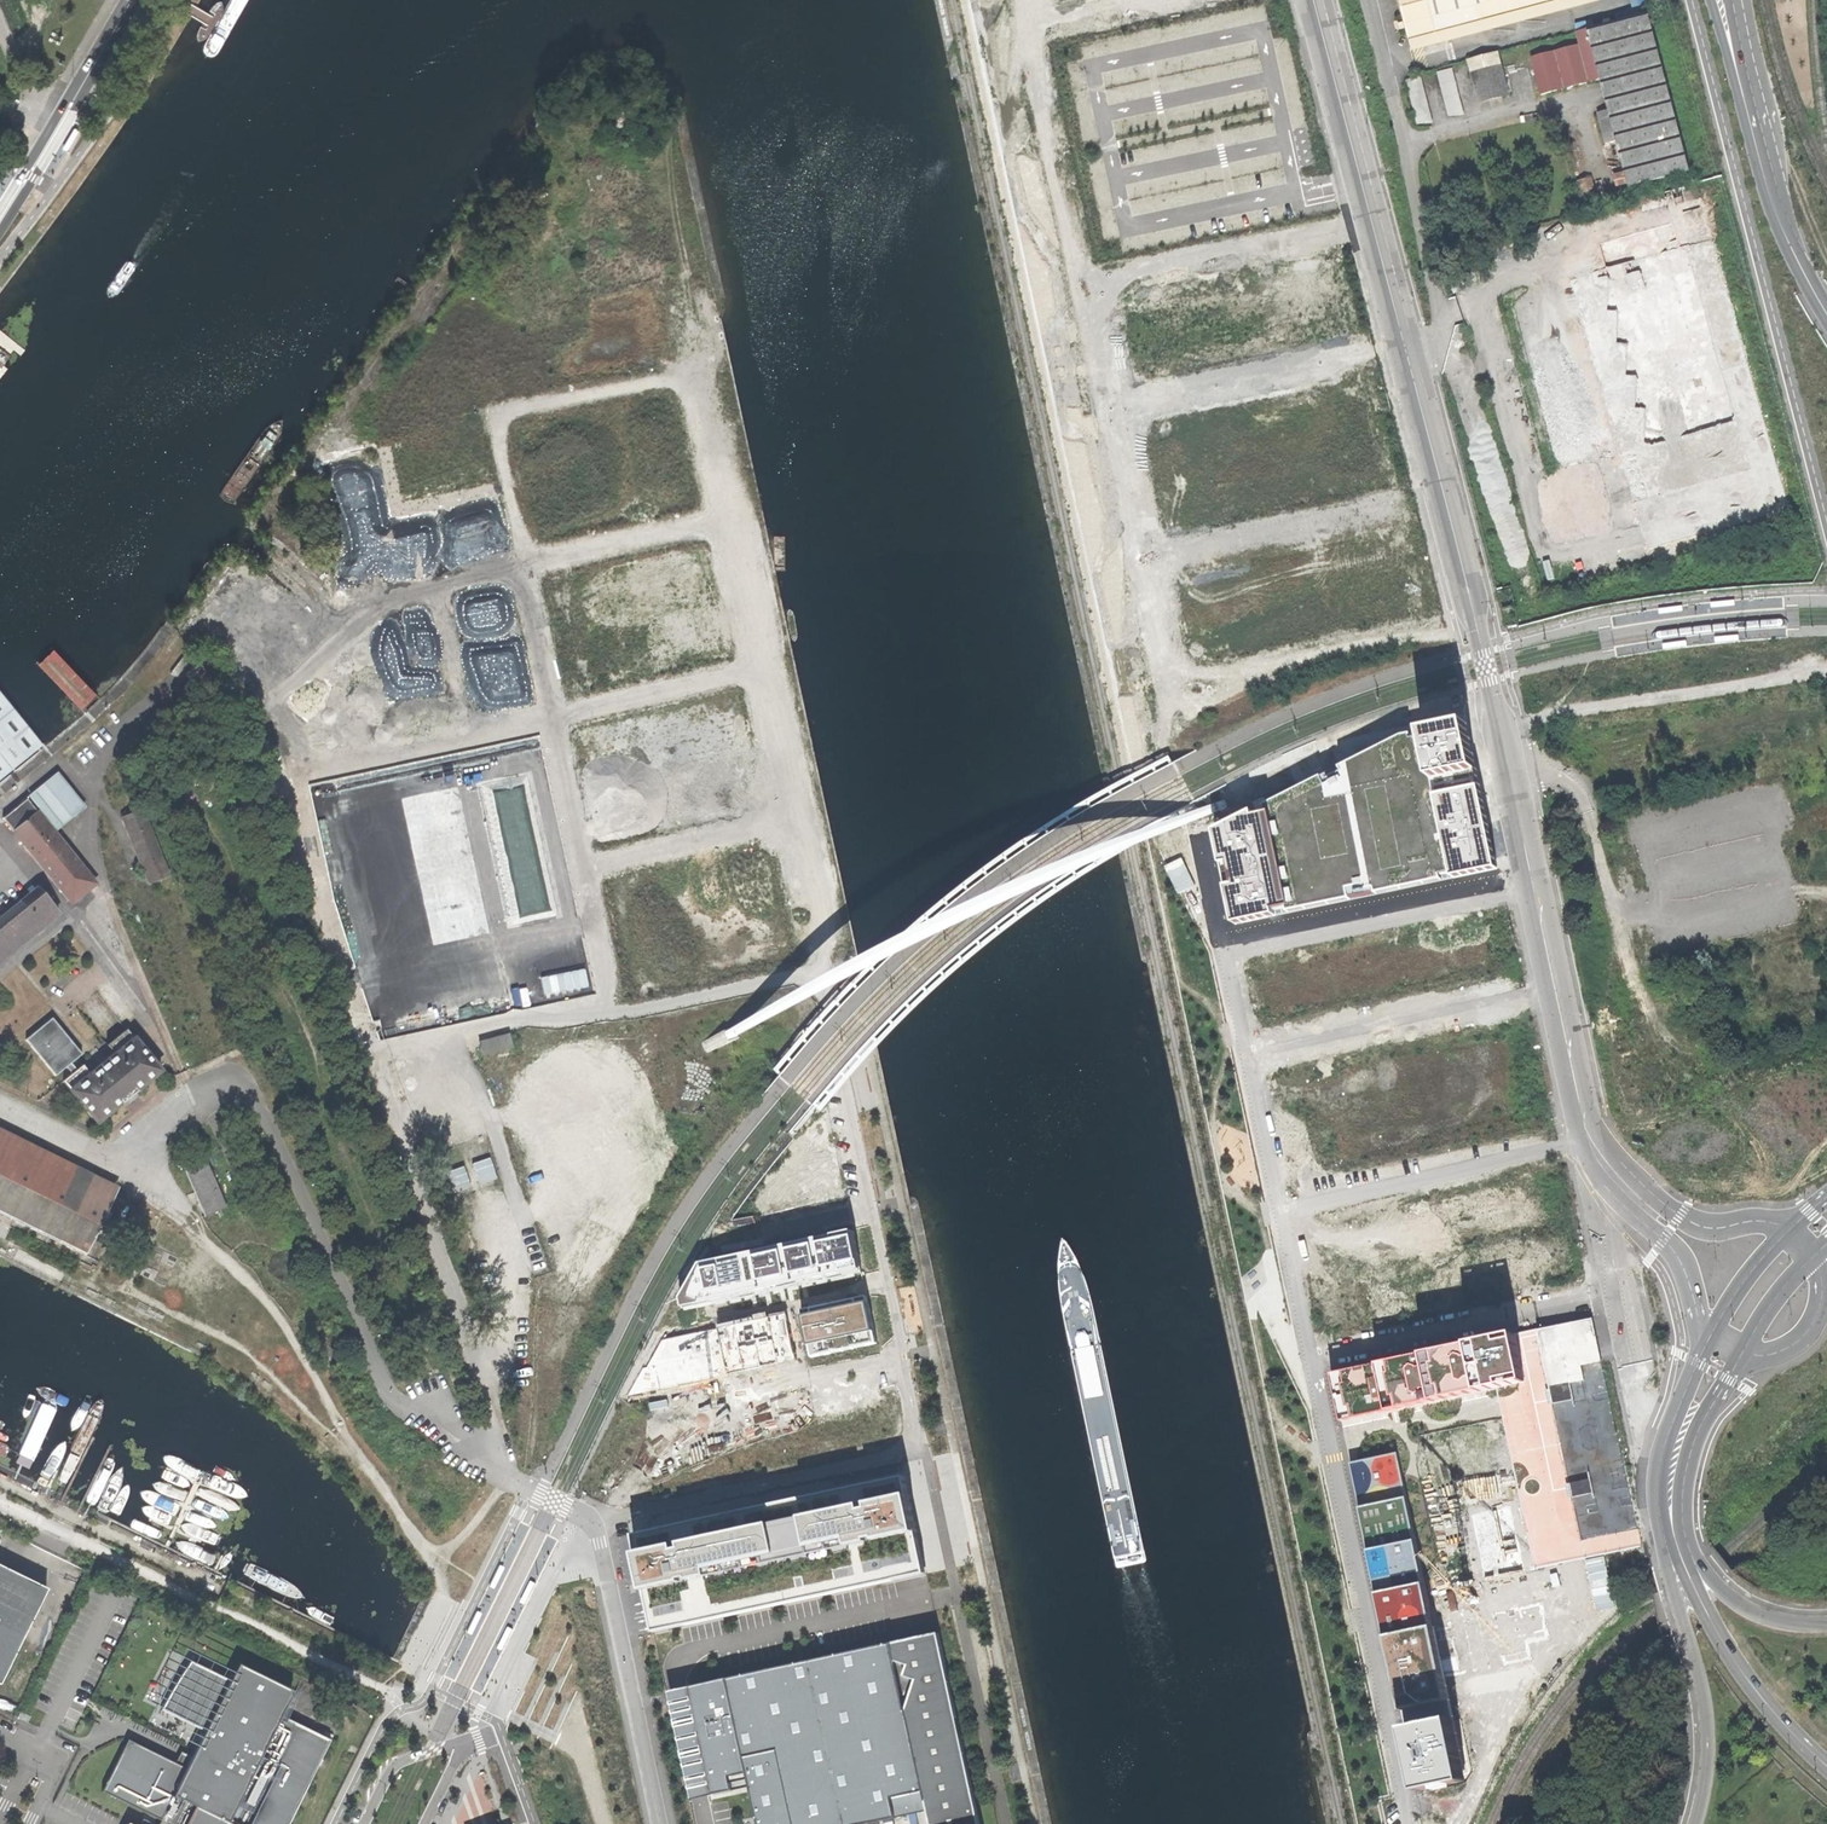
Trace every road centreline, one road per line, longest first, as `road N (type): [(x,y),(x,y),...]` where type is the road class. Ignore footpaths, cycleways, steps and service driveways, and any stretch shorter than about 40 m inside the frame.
road 1 (unclassified): [(595,1534),(578,1513),(511,1478),(441,1417),(390,1394),(252,1086),(229,1079),(210,1086),(112,1160)]
road 2 (track): [(206,803),(485,1454)]
road 3 (residential): [(1317,1364),(1411,1823)]
road 4 (residential): [(595,1534),(925,1457),(904,1358)]
road 5 (primary): [(1659,1481),(1662,1543),(1707,1716),(1709,1764),(1697,1823)]
road 6 (residential): [(1475,613),(1150,689)]
road 7 (residential): [(1121,557),(1441,485)]
road 8 (residential): [(1407,350),(1091,419)]
road 9 (residential): [(1061,281),(1373,213)]
road 10 (residential): [(1250,1048),(1556,989)]
road 11 (residential): [(1228,939),(1534,881)]
road 12 (residential): [(1287,1209),(1589,1145)]
road 13 (unknown): [(1455,1823),(1539,1655),(1620,1567)]
road 14 (residential): [(658,1823),(595,1534)]
road 15 (residential): [(1317,1364),(1604,1298)]
road 16 (unclassified): [(1475,613),(1534,881)]
road 17 (residential): [(874,1226),(822,965)]
road 18 (residential): [(904,1358),(644,1408)]
road 19 (residential): [(1150,689),(1183,839),(1228,939)]
road 20 (secondary): [(0,226),(134,0)]
road 21 (residential): [(1016,30),(1061,281)]
road 22 (primary): [(1742,79),(1786,233),(1826,313)]
road 23 (unclassified): [(611,1011),(455,1035),(383,1078)]
road 24 (secondary): [(1826,1763),(1750,1679),(1686,1568)]
road 25 (primary): [(1826,1624),(1763,1614),(1719,1586),(1692,1540),(1683,1480)]
road 26 (unclassified): [(1317,0),(1373,213)]
road 27 (unclassified): [(822,965),(611,1011)]
road 28 (residential): [(582,868),(791,823)]
road 29 (residential): [(552,716),(758,672)]
road 30 (residential): [(523,567),(727,525)]
road 31 (residential): [(493,417),(694,372)]
road 32 (residential): [(1250,1048),(1287,1209)]
road 33 (unclassified): [(1789,1231),(1697,1225),(1632,1197)]
road 34 (unclassified): [(1632,1197),(1686,1272),(1711,1335)]
road 35 (unclassified): [(1556,989),(1589,1145)]
road 36 (residential): [(1287,1209),(1317,1364)]
road 37 (residential): [(727,525),(694,372)]
road 38 (primary): [(1711,1335),(1674,1407),(1659,1481)]
road 39 (residential): [(1604,1298),(1611,1284),(1589,1145)]
road 40 (residential): [(874,1226),(721,1251)]
road 41 (residential): [(552,716),(582,868)]
road 42 (residential): [(791,823),(758,672)]
road 43 (unclassified): [(1742,1353),(1777,1353),(1811,1330),(1824,1291),(1815,1256)]
road 44 (residential): [(493,417),(523,567)]
road 45 (residential): [(480,1740),(399,1764),(365,1823)]
road 46 (residential): [(523,567),(552,716)]
road 47 (residential): [(758,672),(727,525)]
road 48 (residential): [(1016,30),(1163,0)]
road 49 (residential): [(582,868),(611,1011)]
road 50 (residential): [(822,965),(791,823)]
road 51 (residential): [(1061,281),(1091,419)]
road 52 (residential): [(1091,419),(1121,557)]
road 53 (unclassified): [(1373,213),(1407,350)]
road 54 (primary): [(1683,1480),(1696,1435),(1742,1353)]
road 55 (unclassified): [(1407,350),(1441,485)]
road 56 (residential): [(904,1358),(874,1226)]
road 57 (residential): [(1121,557),(1150,689)]
road 58 (unclassified): [(1441,485),(1475,613)]
road 59 (primary): [(1789,1231),(1711,1335)]
road 60 (unclassified): [(112,1160),(0,1103)]
road 61 (primary): [(1742,1353),(1768,1308),(1815,1256)]

